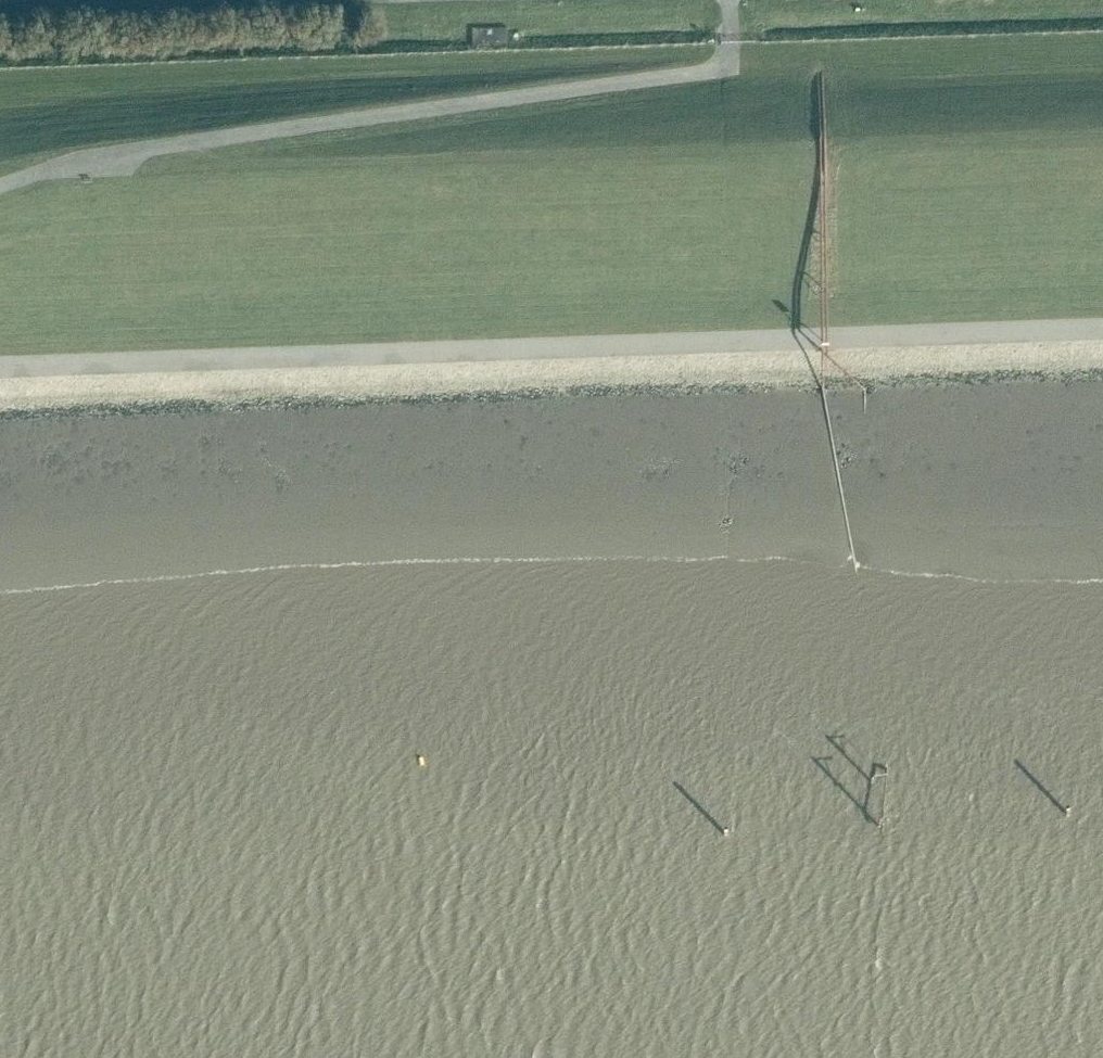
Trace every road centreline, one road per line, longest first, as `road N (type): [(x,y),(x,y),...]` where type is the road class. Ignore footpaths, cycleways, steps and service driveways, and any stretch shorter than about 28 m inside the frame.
road 1 (track): [(0,194),(136,160),(717,74),(730,57),(730,0)]
road 2 (unclassified): [(154,0),(0,5)]

